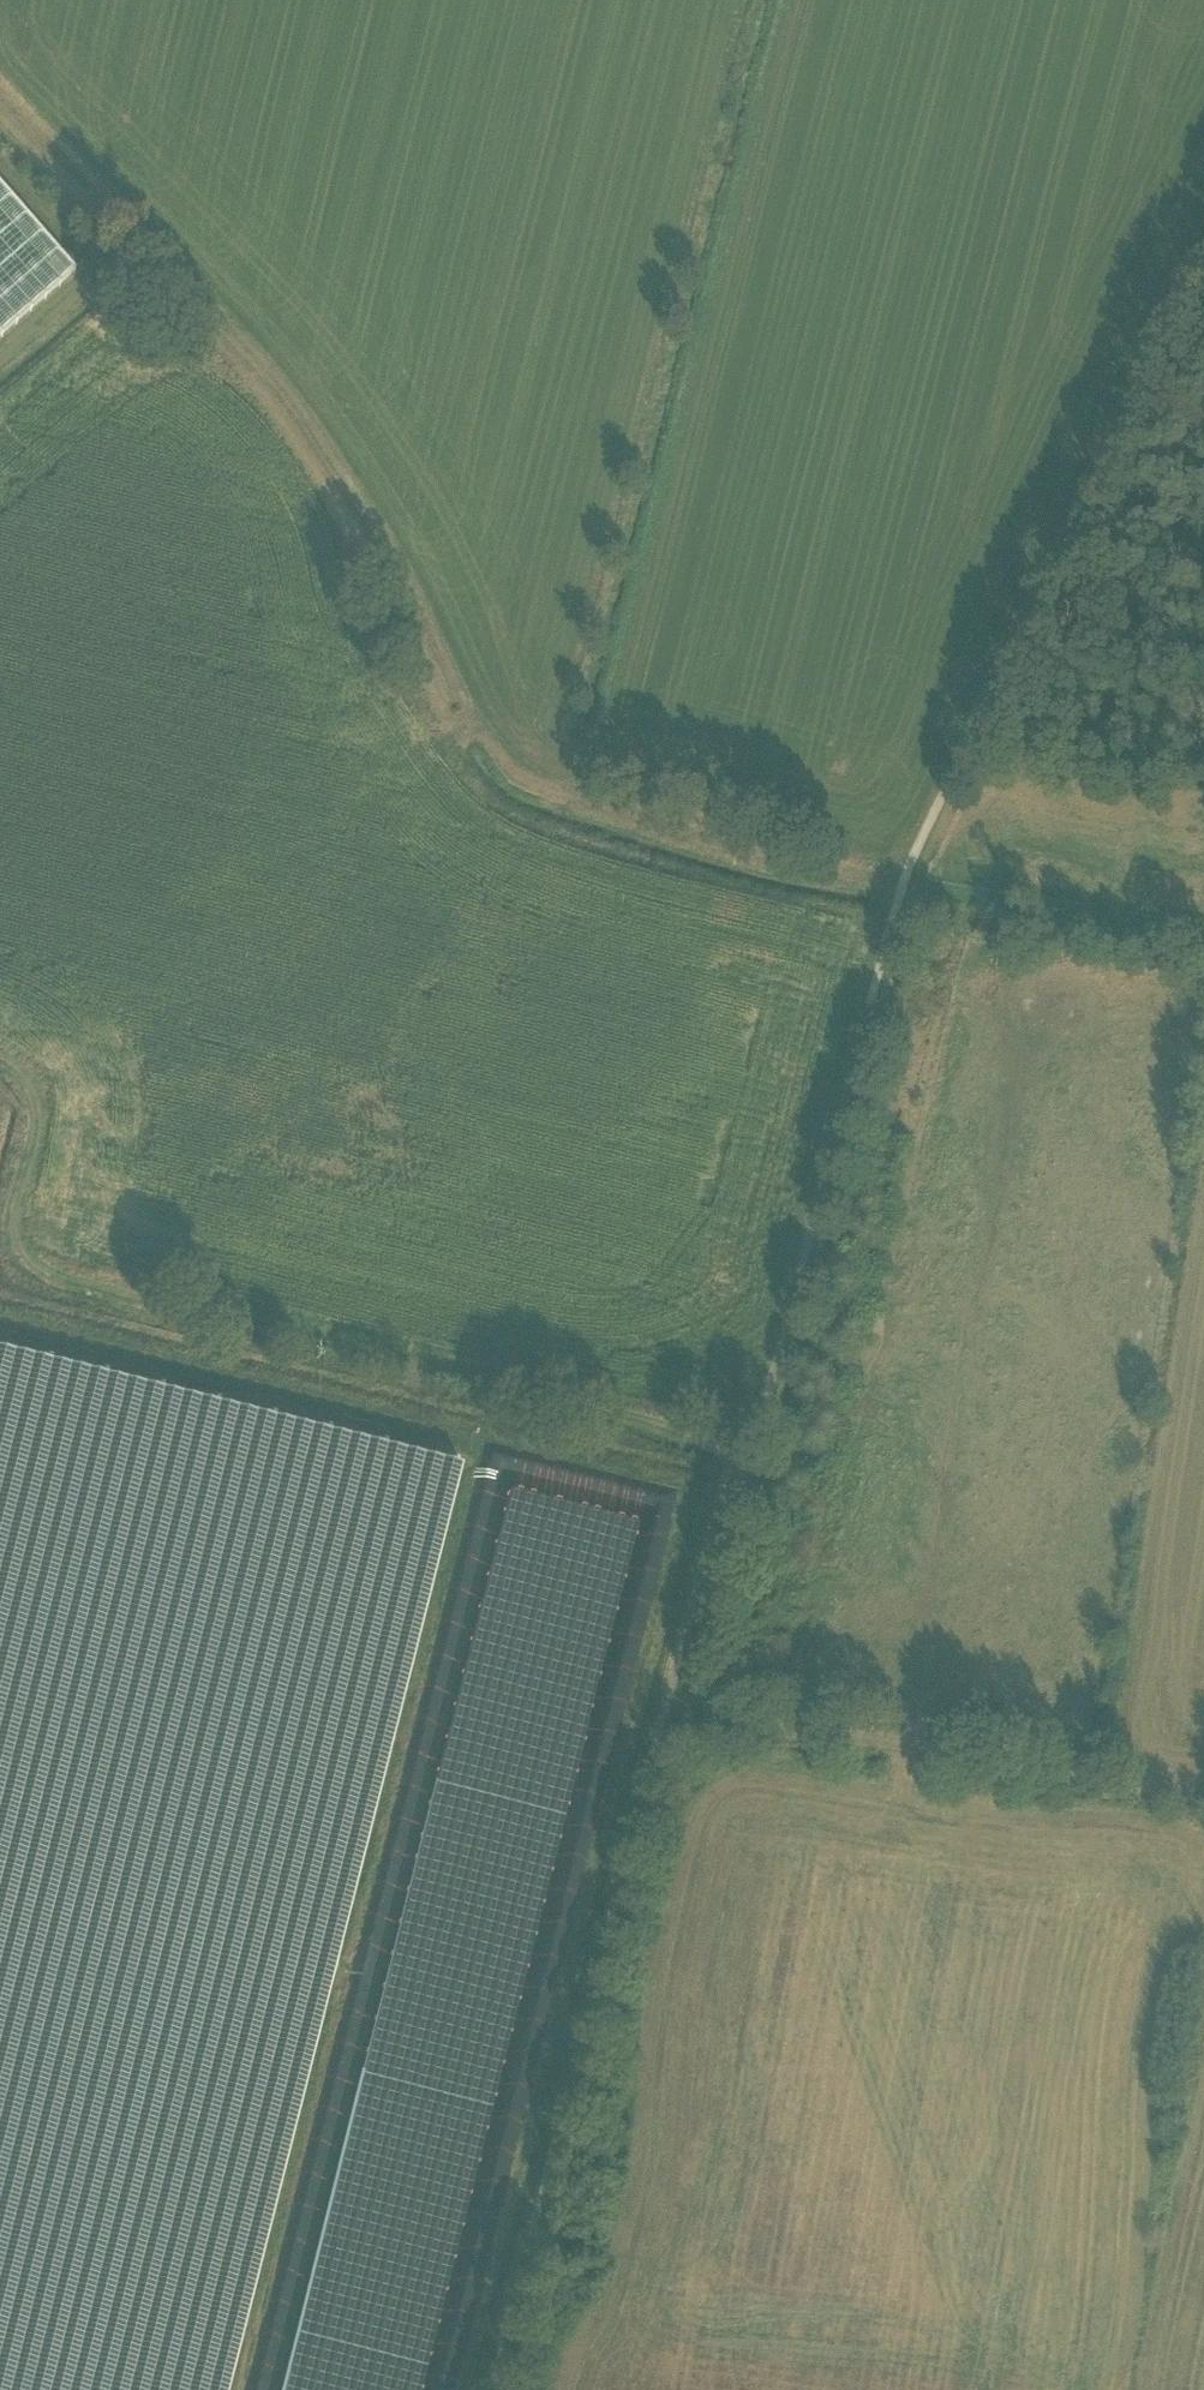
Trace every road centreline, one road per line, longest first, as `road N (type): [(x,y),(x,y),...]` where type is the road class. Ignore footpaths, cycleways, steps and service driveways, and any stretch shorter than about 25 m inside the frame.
road 1 (track): [(0,1062),(32,1085),(43,1118),(27,1224),(48,1273),(97,1294),(741,1458)]
road 2 (track): [(1203,1802),(737,1720),(714,1706),(704,1684),(707,1642),(748,1504),(752,1477),(741,1458)]

